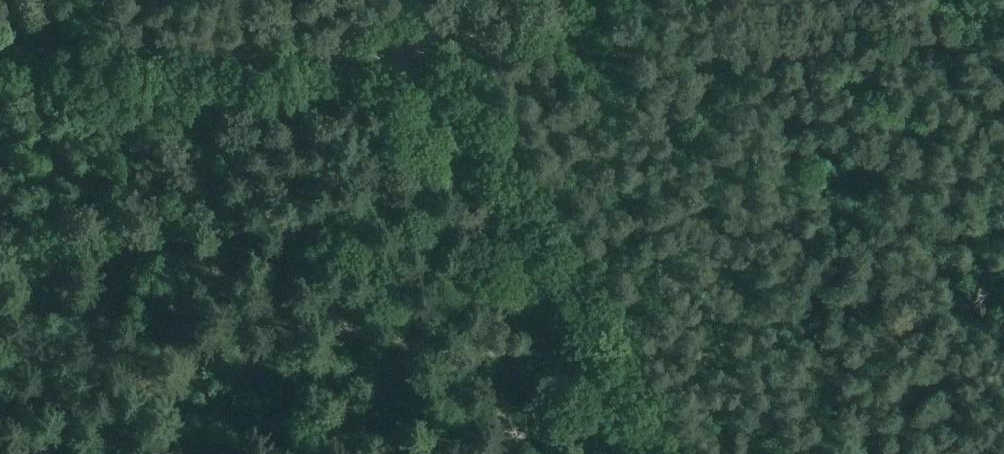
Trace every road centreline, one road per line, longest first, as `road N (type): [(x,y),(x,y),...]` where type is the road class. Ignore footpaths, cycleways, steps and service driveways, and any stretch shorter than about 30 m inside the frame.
road 1 (track): [(413,59),(1003,66)]
road 2 (track): [(623,453),(425,104),(413,59)]
road 3 (track): [(0,52),(413,59)]
road 4 (track): [(0,303),(180,453)]

